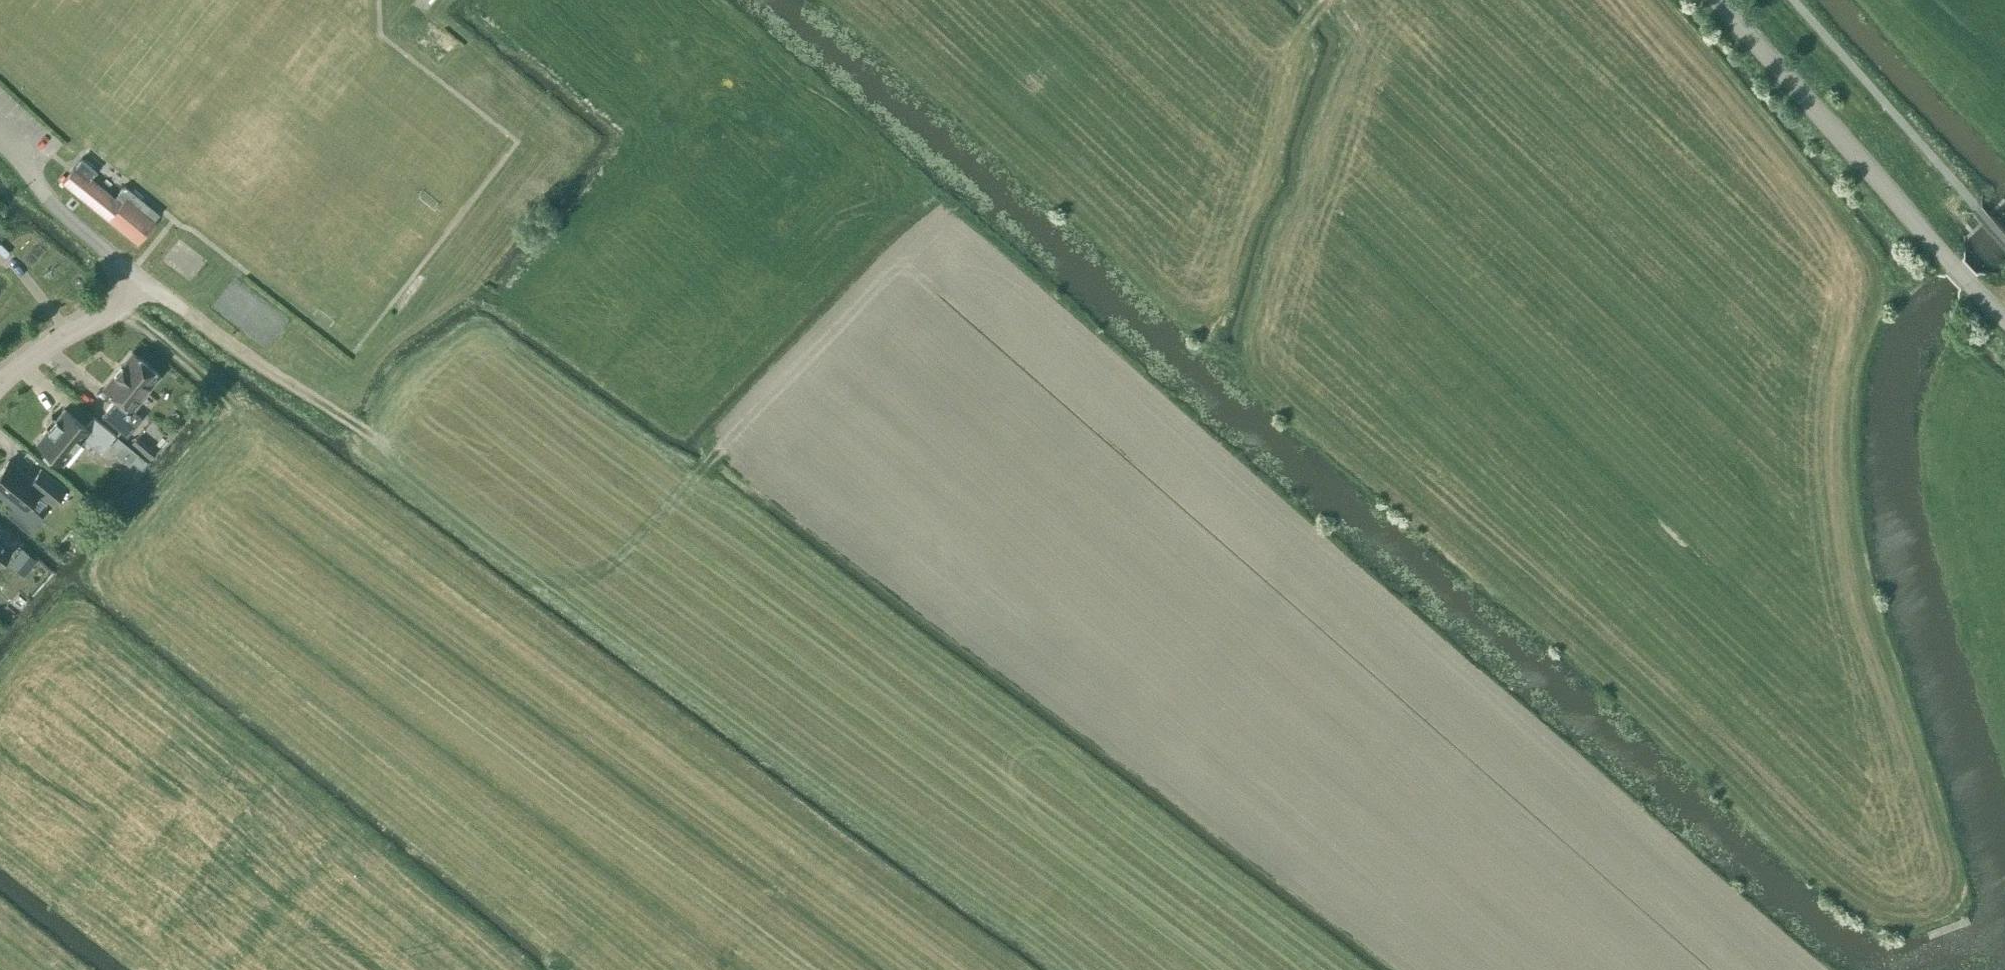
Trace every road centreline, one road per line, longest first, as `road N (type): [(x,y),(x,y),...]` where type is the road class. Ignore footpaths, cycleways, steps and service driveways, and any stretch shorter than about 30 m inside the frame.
road 1 (tertiary): [(2004,319),(1717,0)]
road 2 (track): [(141,280),(390,451)]
road 3 (residential): [(0,384),(103,319),(141,280)]

